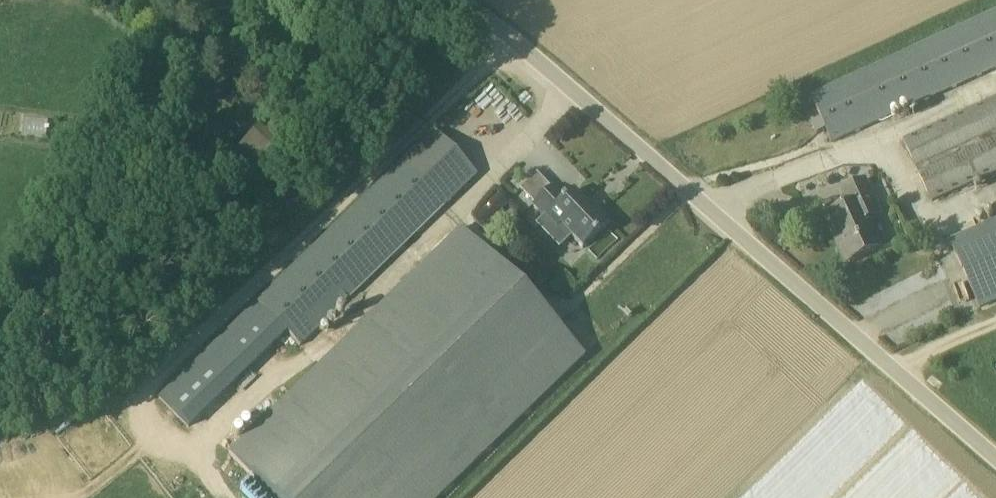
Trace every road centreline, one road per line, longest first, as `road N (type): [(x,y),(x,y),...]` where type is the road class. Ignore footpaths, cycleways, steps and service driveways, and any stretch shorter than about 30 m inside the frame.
road 1 (unclassified): [(995,454),(461,0)]

